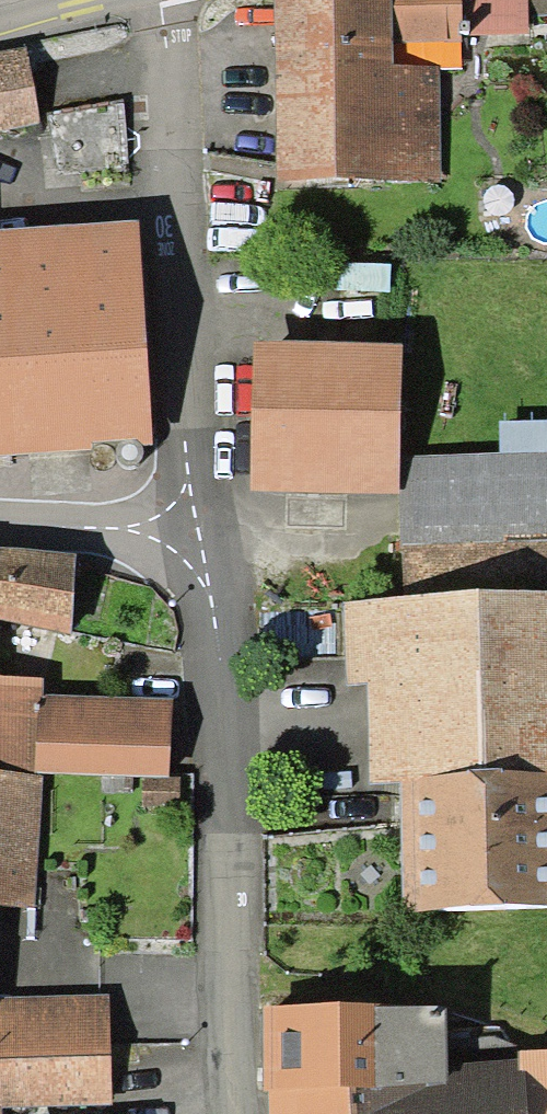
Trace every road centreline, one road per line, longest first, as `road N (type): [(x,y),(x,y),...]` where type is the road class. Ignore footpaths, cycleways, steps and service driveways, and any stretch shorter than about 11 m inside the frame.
road 1 (residential): [(244,1113),(214,642),(198,532)]
road 2 (residential): [(198,532),(165,0)]
road 3 (residential): [(0,526),(198,532)]

